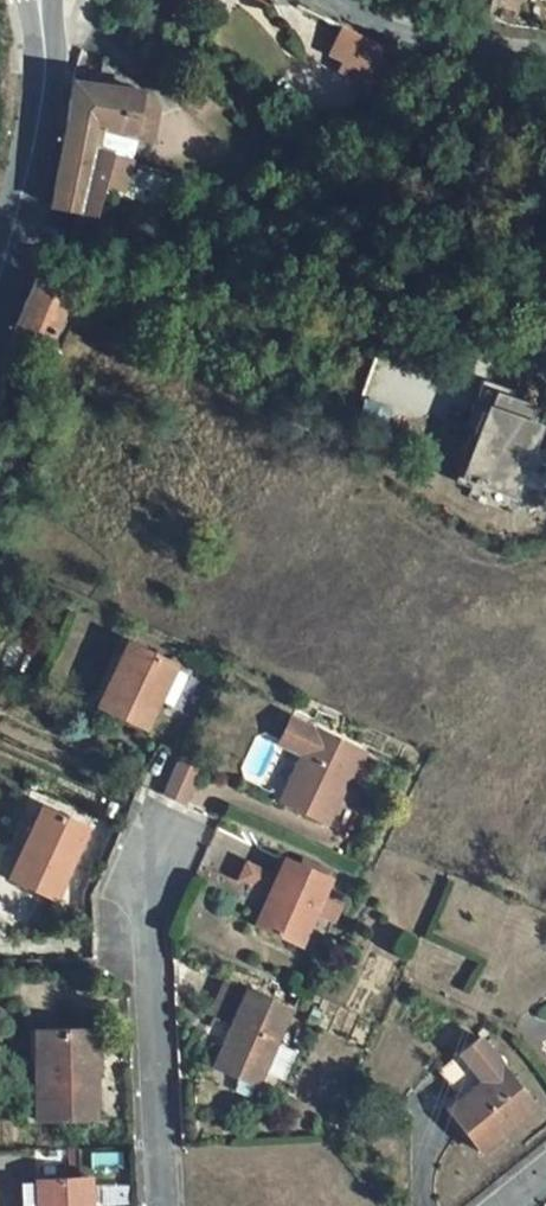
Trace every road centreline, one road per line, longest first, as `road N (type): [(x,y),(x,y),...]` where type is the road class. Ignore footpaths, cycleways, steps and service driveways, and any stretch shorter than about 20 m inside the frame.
road 1 (residential): [(174,851),(132,940),(149,1205)]
road 2 (tertiary): [(44,30),(35,145),(0,294)]
road 3 (unclassified): [(545,55),(434,39),(319,0)]

